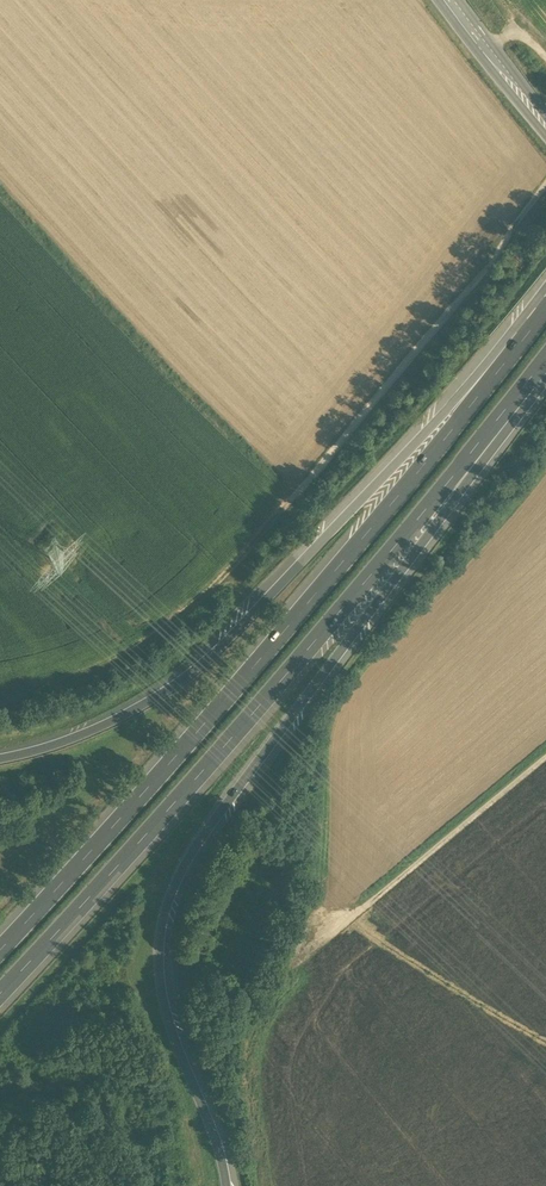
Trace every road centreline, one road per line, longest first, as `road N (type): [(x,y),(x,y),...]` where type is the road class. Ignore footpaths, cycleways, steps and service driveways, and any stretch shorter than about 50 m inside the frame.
road 1 (motorway): [(227,1185),(163,996),(161,937),(172,892),(212,813),(371,614),(529,382)]
road 2 (motorway): [(527,334),(329,584),(0,951)]
road 3 (motorway): [(0,995),(352,602),(529,382)]
road 4 (track): [(545,185),(207,596),(89,678),(0,697)]
road 5 (motorway): [(527,334),(210,659),(129,713),(0,759)]
road 6 (track): [(326,941),(545,757)]
road 7 (tertiary): [(449,0),(545,127)]

